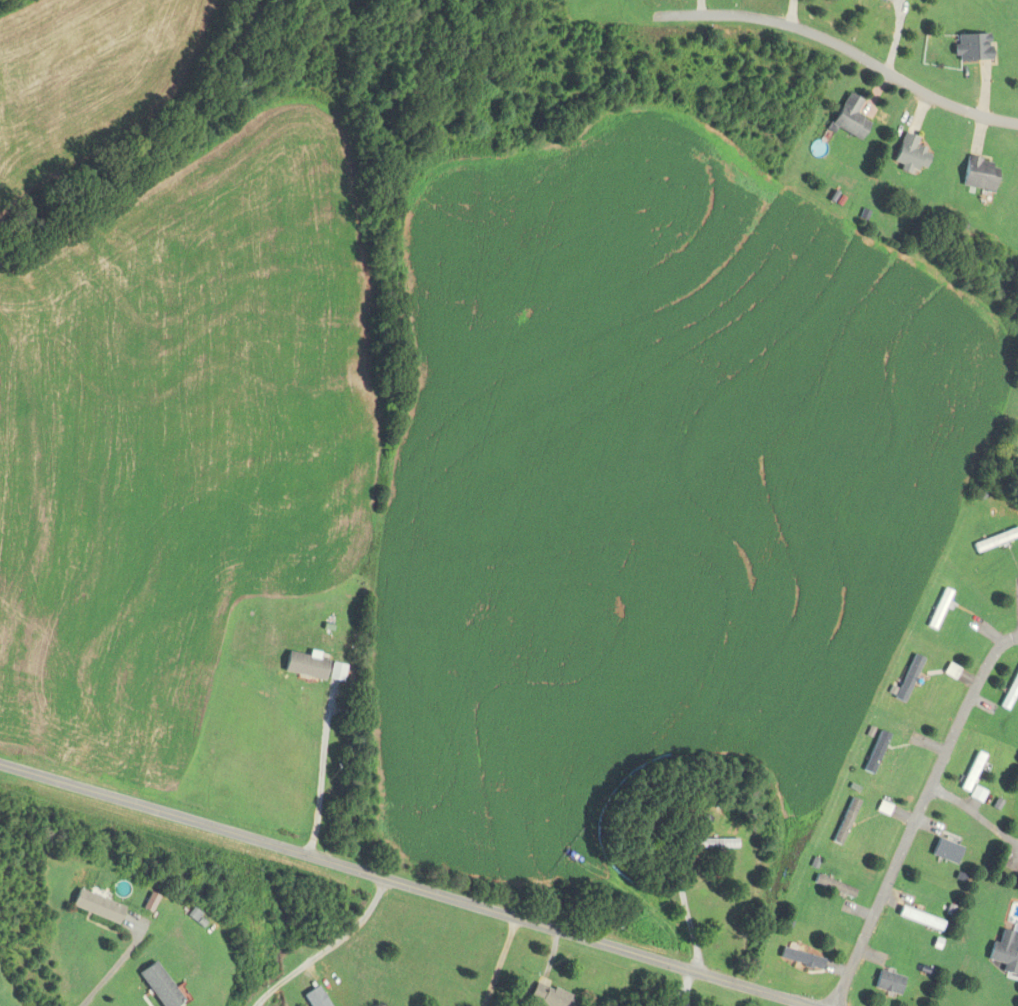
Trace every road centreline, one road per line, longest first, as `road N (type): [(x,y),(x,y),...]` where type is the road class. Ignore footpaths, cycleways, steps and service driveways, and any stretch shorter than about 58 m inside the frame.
road 1 (residential): [(810,1005),(0,767)]
road 2 (residential): [(831,1005),(985,671),(999,647),(1017,640)]
road 3 (residential): [(1017,118),(922,91),(867,54),(784,16),(666,15)]

